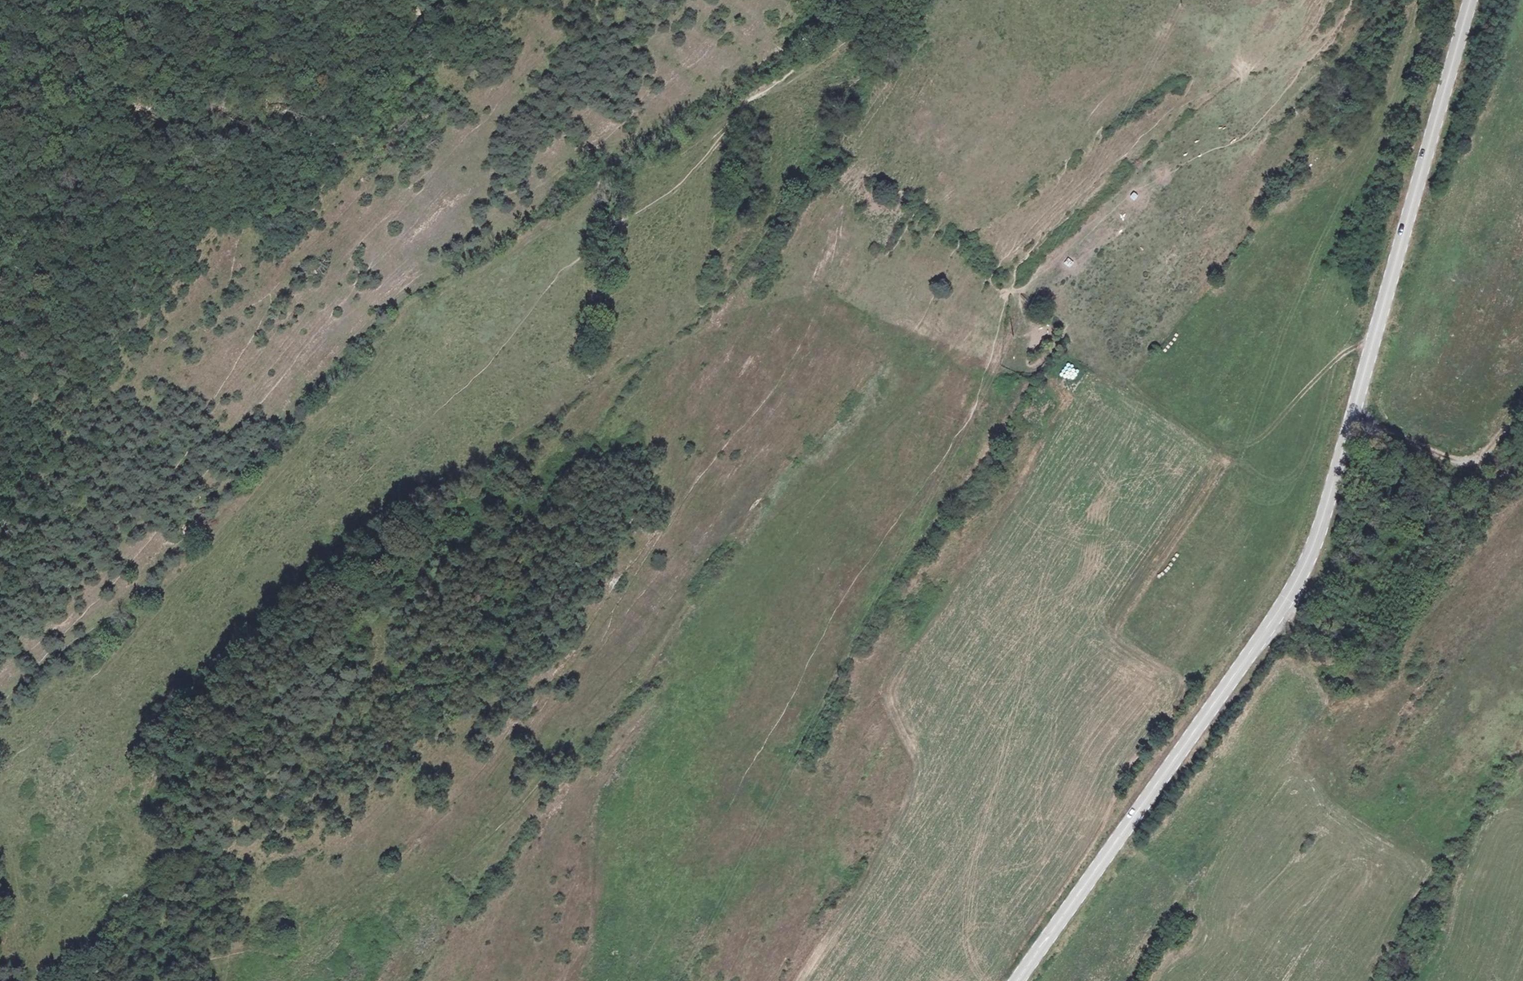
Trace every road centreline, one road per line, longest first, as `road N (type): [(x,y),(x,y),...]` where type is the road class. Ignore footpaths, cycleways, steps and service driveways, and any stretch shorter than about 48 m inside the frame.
road 1 (secondary): [(1470,0),(1305,571),(1020,980)]
road 2 (track): [(1353,419),(1462,464),(1480,464),(1522,414)]

